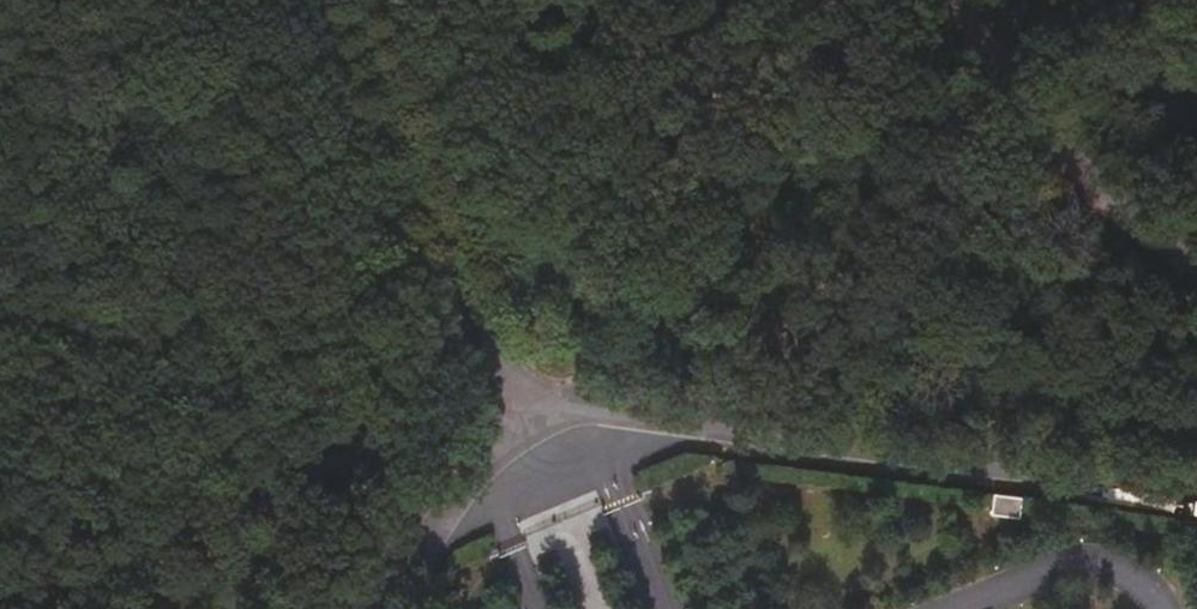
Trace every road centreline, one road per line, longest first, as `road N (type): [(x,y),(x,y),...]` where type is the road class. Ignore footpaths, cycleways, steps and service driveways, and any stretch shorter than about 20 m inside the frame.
road 1 (unclassified): [(1196,504),(658,443),(546,465)]
road 2 (unclassified): [(358,0),(546,465)]
road 3 (unclassified): [(1196,251),(1126,198),(989,0)]
road 4 (track): [(692,0),(755,18),(905,36),(959,32)]
road 5 (unclassified): [(546,465),(479,504),(405,608)]

